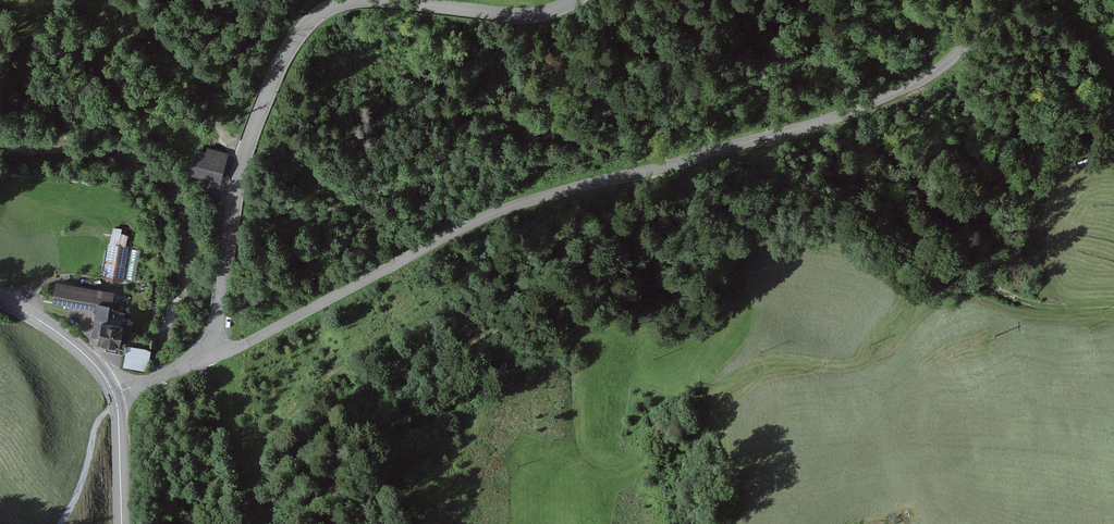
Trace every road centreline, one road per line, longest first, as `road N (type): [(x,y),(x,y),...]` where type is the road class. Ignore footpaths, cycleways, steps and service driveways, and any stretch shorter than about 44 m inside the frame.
road 1 (track): [(1113,312),(941,285),(907,300),(875,347),(832,361),(766,359),(726,377),(664,442),(614,468),(584,454),(571,350),(562,324),(546,315),(439,358),(362,359),(337,371),(266,443),(228,434),(200,355)]
road 2 (unclassified): [(999,0),(952,58),(893,95),(814,126),(528,198),(459,225),(242,345),(200,355)]
road 3 (unclassified): [(200,355),(213,328),(246,141),(285,51),(318,12),(358,0)]
road 4 (unclassified): [(390,0),(534,15),(573,0)]
road 5 (tertiary): [(0,301),(82,353),(111,391)]
road 6 (tertiary): [(111,391),(120,523)]
road 7 (track): [(63,523),(97,422),(115,406)]

